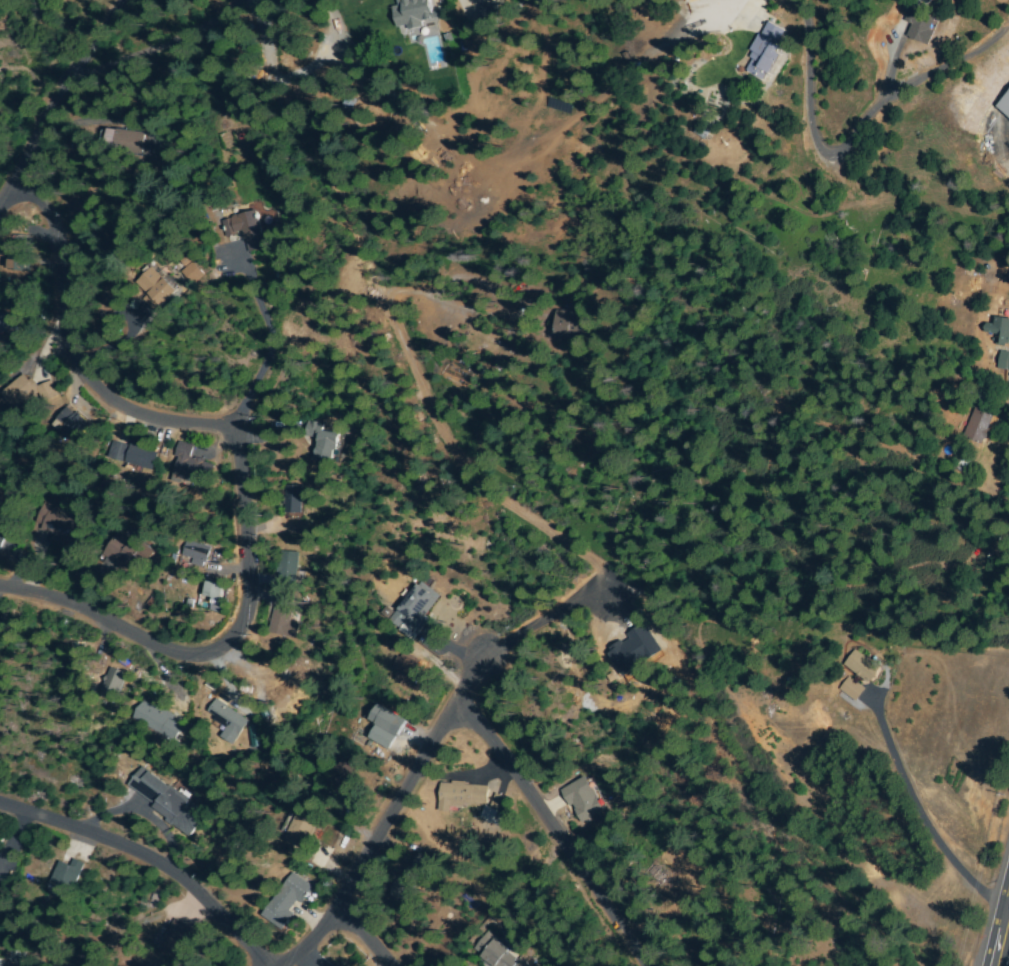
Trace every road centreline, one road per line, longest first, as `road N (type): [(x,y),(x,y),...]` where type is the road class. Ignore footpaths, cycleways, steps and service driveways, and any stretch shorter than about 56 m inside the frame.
road 1 (track): [(929,965),(761,805),(661,612),(575,563),(544,526),(453,451),(342,203),(276,90),(259,0)]
road 2 (residential): [(0,585),(66,603),(182,656),(235,637),(246,616),(250,564),(240,452),(228,429),(195,426)]
road 3 (residential): [(281,965),(329,923),(490,651)]
road 4 (residential): [(195,426),(120,404),(77,367),(65,264),(26,160)]
road 5 (residential): [(273,965),(149,860),(0,808)]
road 6 (residential): [(643,965),(530,791),(458,705)]

